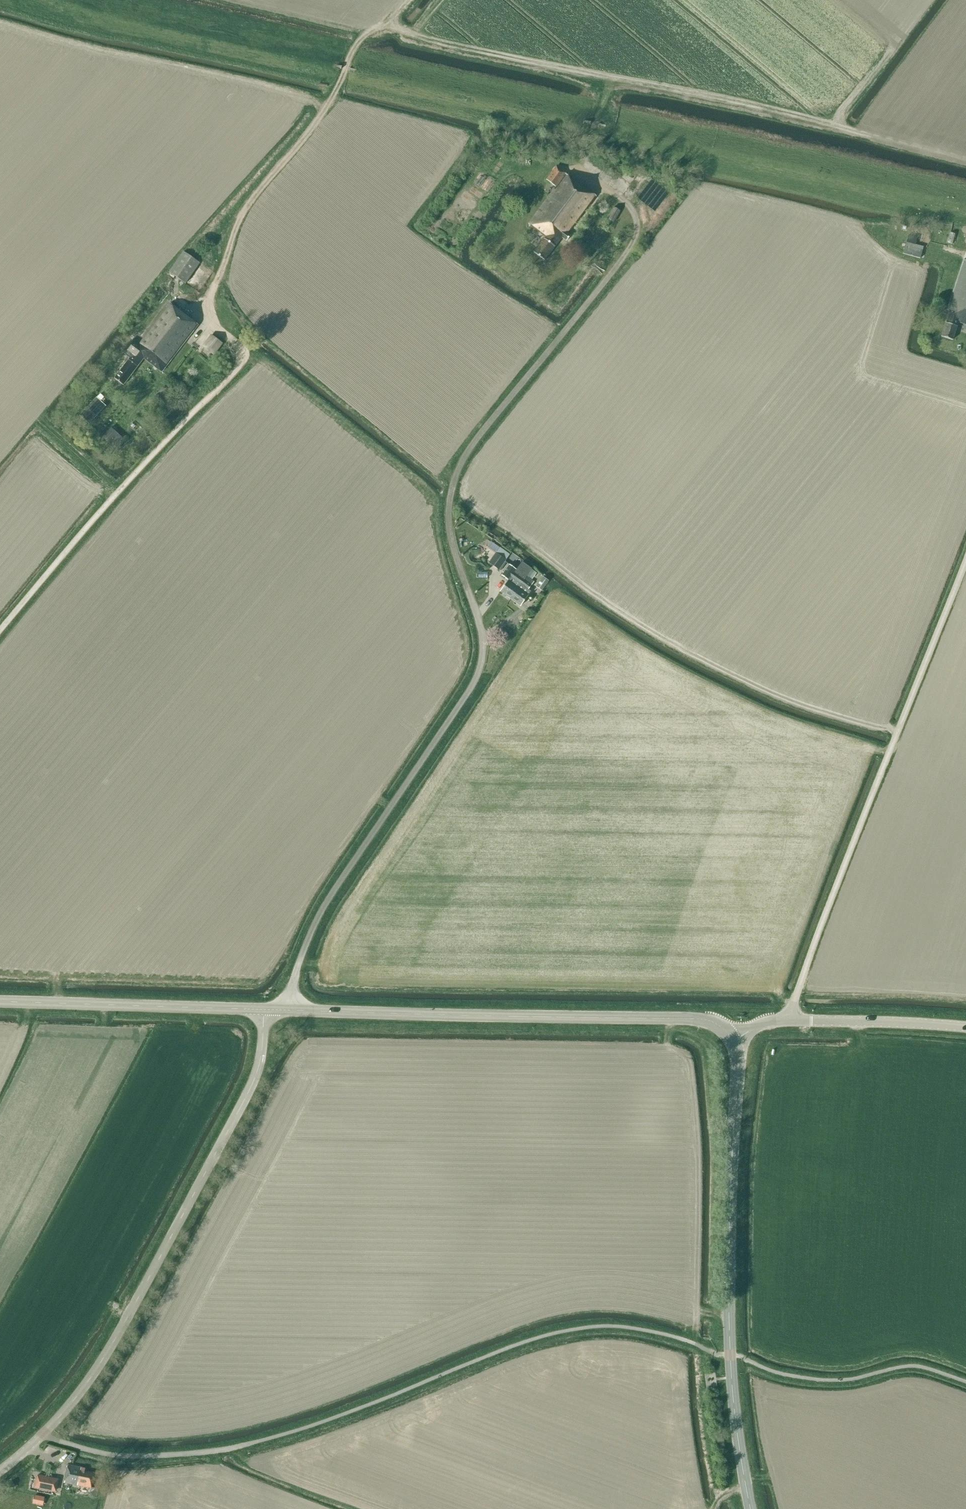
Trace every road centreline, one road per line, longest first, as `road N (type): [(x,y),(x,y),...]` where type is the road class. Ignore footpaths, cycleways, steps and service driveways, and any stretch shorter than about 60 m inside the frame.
road 1 (unclassified): [(291,1010),(312,930),(480,670),(483,633),(448,519),(459,465),(639,240),(629,205)]
road 2 (unclassified): [(0,1470),(84,1388),(160,1256),(255,1080),(265,1010)]
road 3 (unclassified): [(787,1021),(965,559)]
road 4 (secondary): [(750,1508),(730,1355),(733,1040)]
road 5 (secondary): [(733,1040),(719,1026),(684,1019),(291,1010)]
road 6 (unclassified): [(0,635),(128,480),(238,365),(243,353),(204,314)]
road 7 (track): [(367,32),(329,104),(244,209),(204,314)]
road 8 (secondary): [(265,1010),(0,1001)]
road 9 (tertiary): [(965,1029),(787,1021)]

